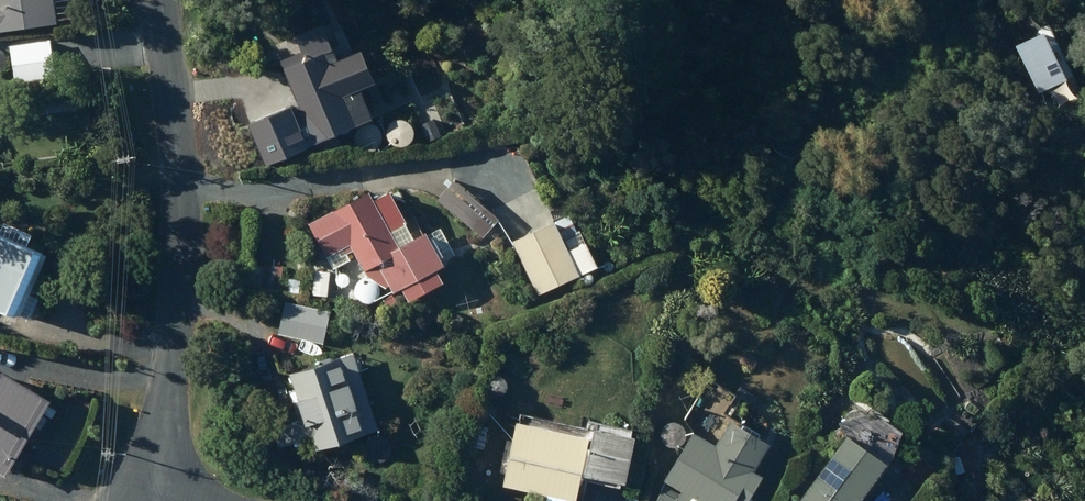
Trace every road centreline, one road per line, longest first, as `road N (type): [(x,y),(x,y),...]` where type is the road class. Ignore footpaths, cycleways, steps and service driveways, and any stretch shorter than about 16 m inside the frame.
road 1 (unclassified): [(159,0),(157,351),(144,494)]

